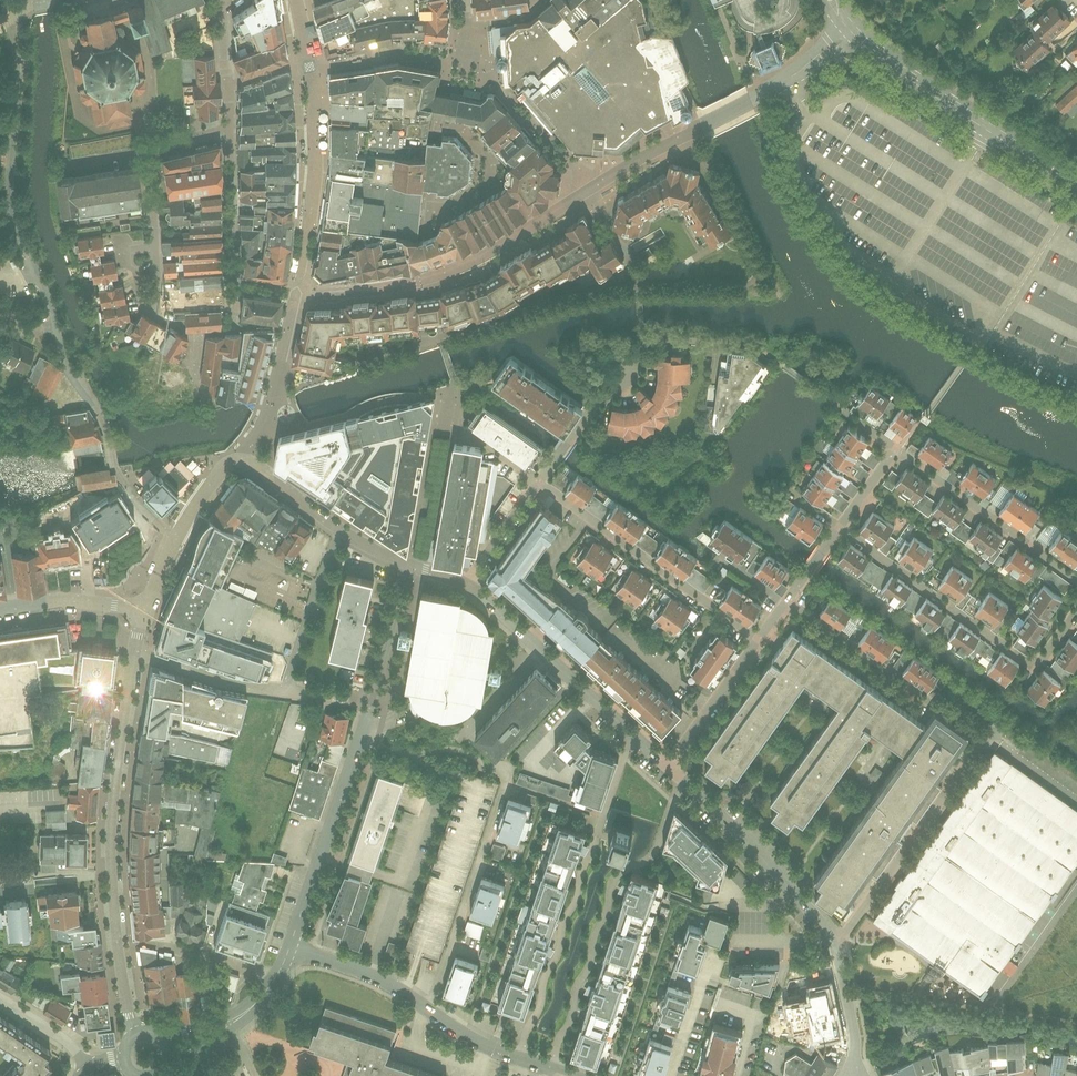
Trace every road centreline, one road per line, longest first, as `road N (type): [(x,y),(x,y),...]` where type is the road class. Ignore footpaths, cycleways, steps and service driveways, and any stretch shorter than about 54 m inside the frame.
road 1 (residential): [(787,600),(983,738),(830,943)]
road 2 (residential): [(401,563),(374,697),(291,947)]
road 3 (tertiary): [(135,653),(112,847),(135,1037)]
road 4 (residential): [(580,1075),(487,1040),(348,964),(291,947)]
road 5 (residential): [(36,272),(67,370),(96,409),(119,480),(174,547)]
road 6 (residential): [(1076,606),(1034,660),(841,525)]
road 7 (residential): [(756,642),(537,484)]
road 8 (tertiary): [(855,34),(1076,185)]
road 9 (residential): [(537,484),(551,454),(645,336),(679,328),(725,336)]
road 10 (residential): [(472,583),(664,758)]
road 11 (residential): [(664,758),(830,943)]
road 12 (residential): [(174,547),(218,476),(235,463),(259,467),(337,526)]
road 13 (residential): [(1076,576),(899,449)]
road 14 (residential): [(337,526),(285,692)]
road 15 (residential): [(135,653),(285,692)]
road 16 (residential): [(664,758),(756,642)]
road 17 (tertiary): [(0,609),(60,600),(143,610)]
road 18 (residential): [(280,971),(223,1024),(167,1047)]
road 19 (residential): [(830,943),(854,1042),(846,1075)]

